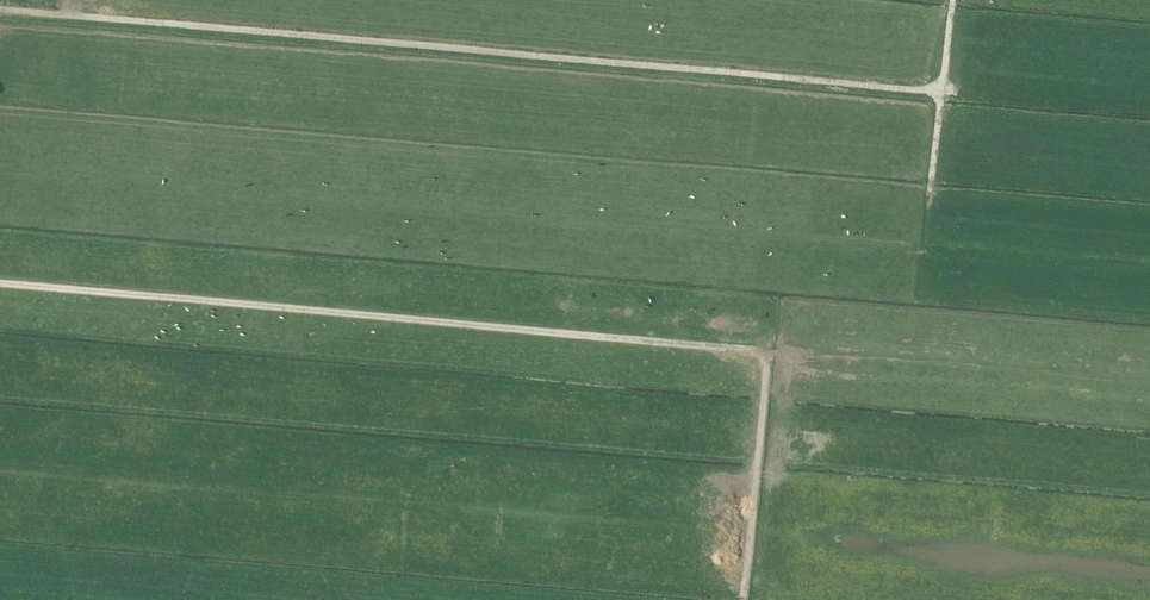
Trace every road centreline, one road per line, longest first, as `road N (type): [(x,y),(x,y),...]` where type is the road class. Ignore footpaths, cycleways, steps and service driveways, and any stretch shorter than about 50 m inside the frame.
road 1 (track): [(0,285),(758,351),(768,362),(742,599)]
road 2 (track): [(942,88),(0,9)]
road 3 (track): [(932,197),(953,0)]

